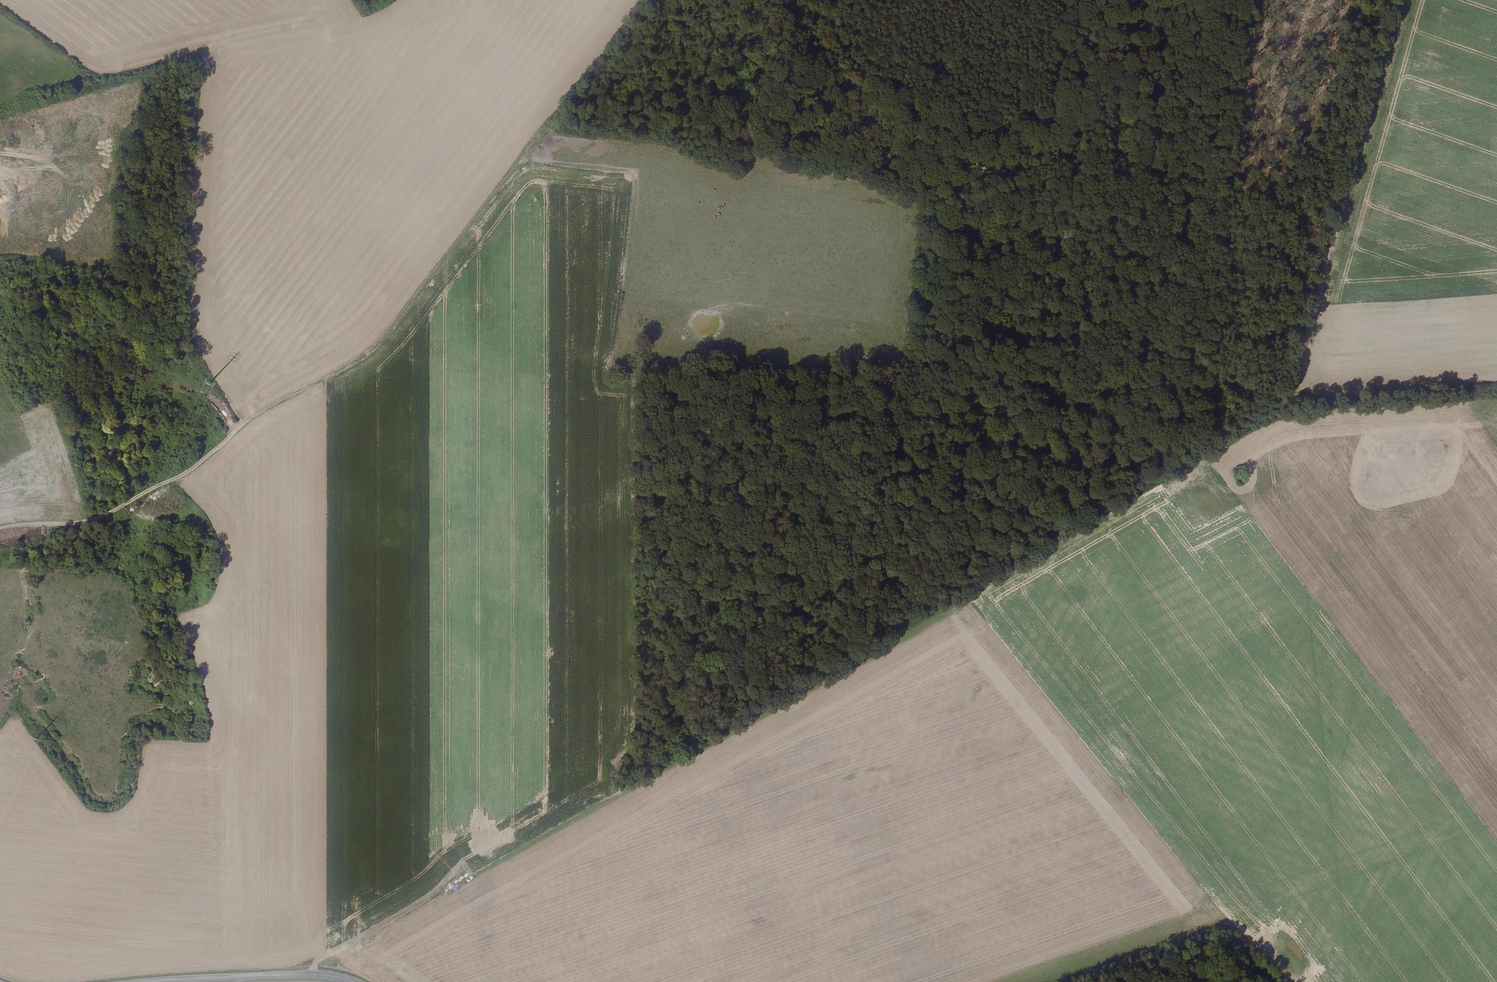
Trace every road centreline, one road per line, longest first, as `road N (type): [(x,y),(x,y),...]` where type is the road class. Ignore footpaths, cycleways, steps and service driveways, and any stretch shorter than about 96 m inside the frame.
road 1 (track): [(307,975),(1211,453)]
road 2 (track): [(0,531),(102,518),(200,464),(256,415),(361,360),(561,121)]
road 3 (tertiary): [(354,981),(307,975),(150,981)]
road 4 (track): [(1046,981),(1222,919)]

